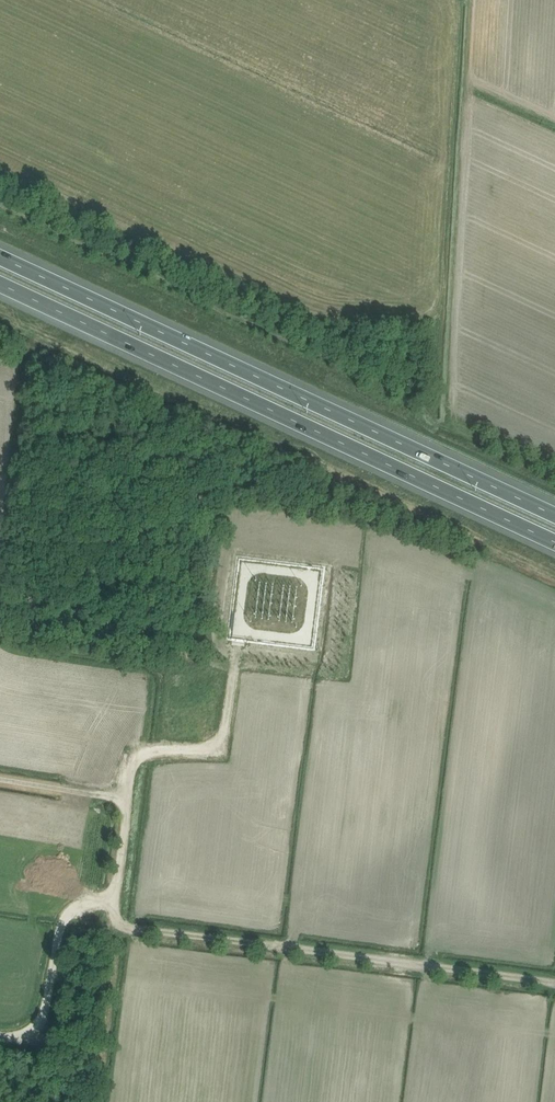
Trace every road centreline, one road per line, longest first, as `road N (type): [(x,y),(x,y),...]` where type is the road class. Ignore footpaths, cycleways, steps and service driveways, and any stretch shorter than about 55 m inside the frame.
road 1 (motorway): [(0,283),(554,543)]
road 2 (motorway): [(554,514),(0,257)]
road 3 (track): [(0,1033),(41,1029),(66,915),(114,896),(138,756),(219,739),(236,647)]
road 4 (track): [(114,896),(119,926),(554,982)]
road 5 (track): [(0,780),(127,799)]

